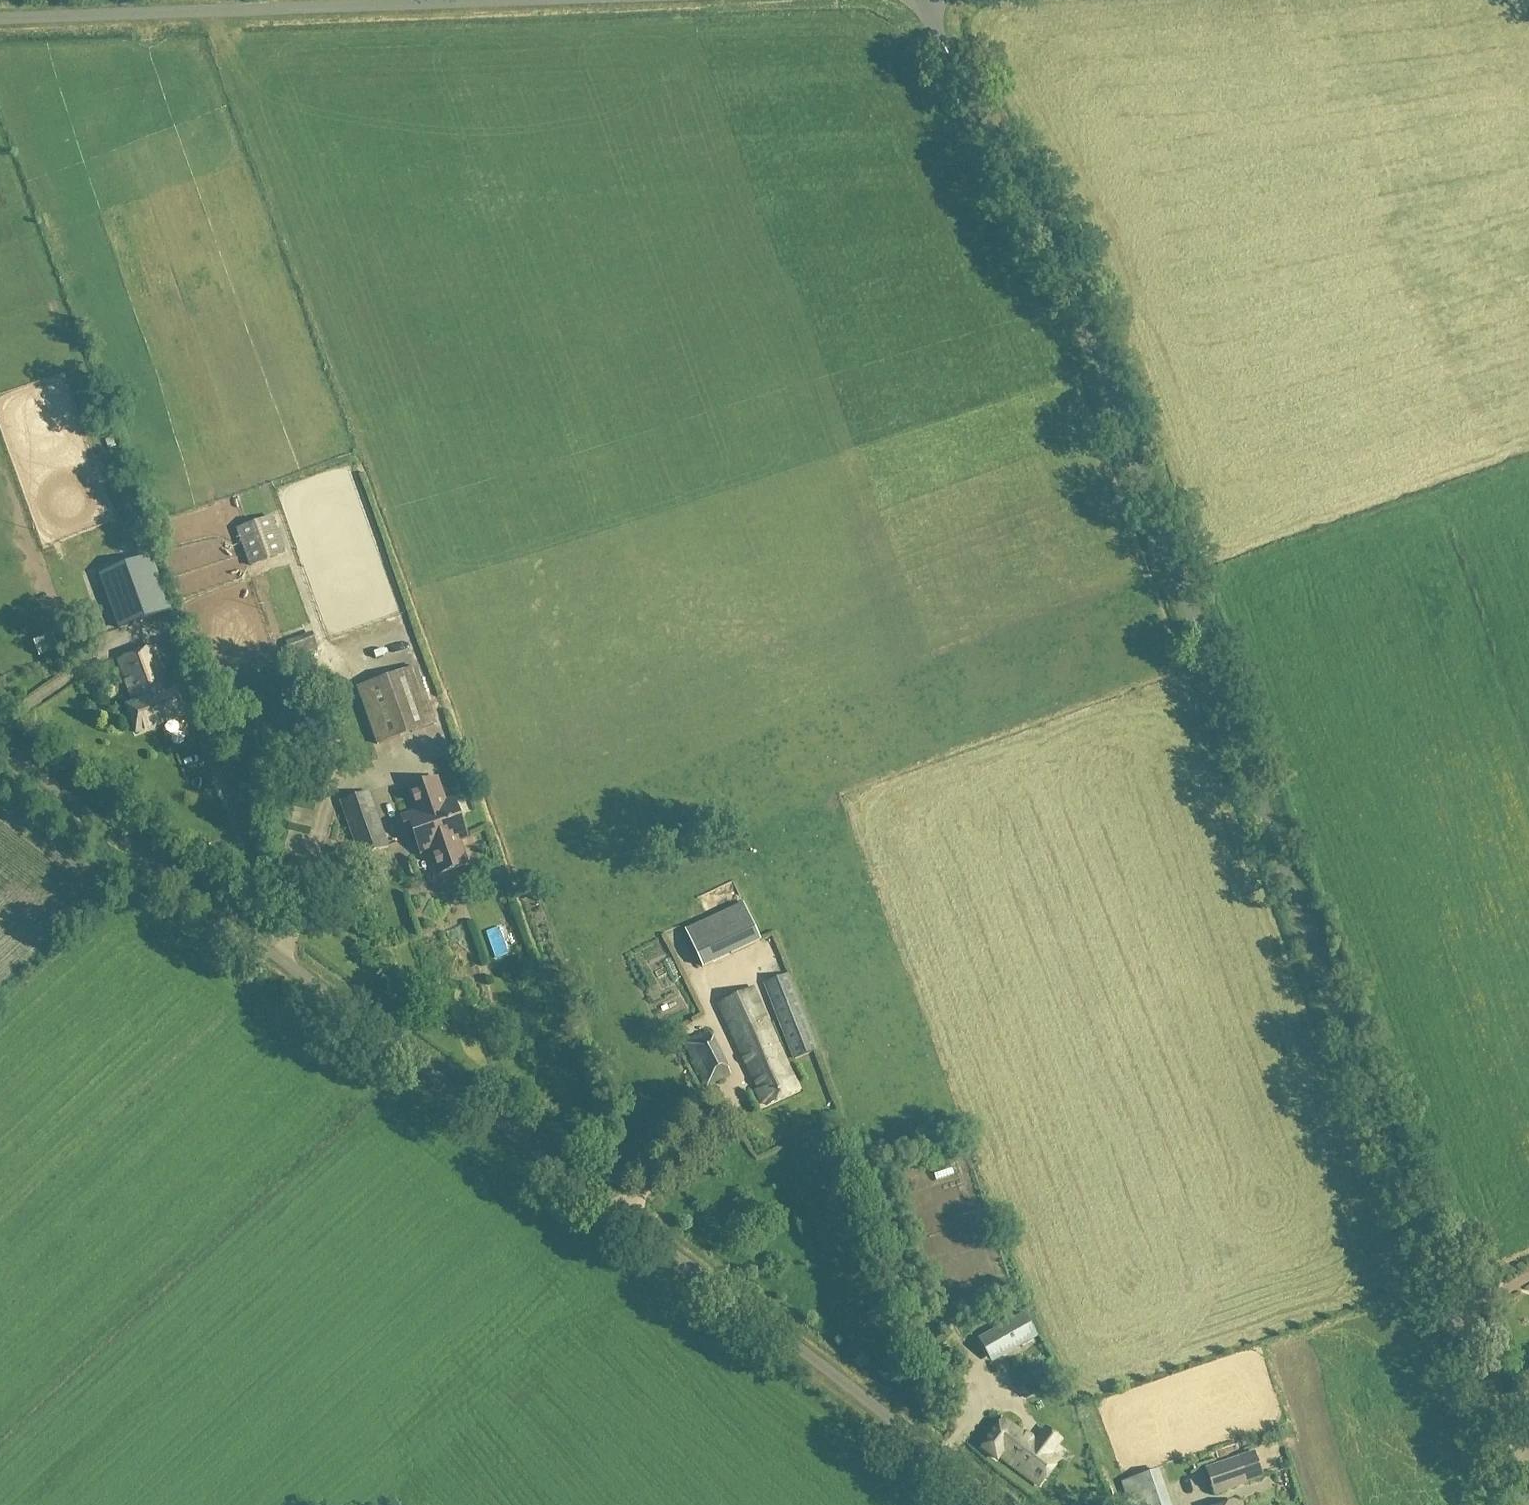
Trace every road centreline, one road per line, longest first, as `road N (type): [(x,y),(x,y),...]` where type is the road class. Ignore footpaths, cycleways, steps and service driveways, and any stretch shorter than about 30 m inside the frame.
road 1 (unclassified): [(1507,1464),(1130,441),(1066,281),(921,0)]
road 2 (unclassified): [(1016,1504),(0,740)]
road 3 (unclassified): [(0,20),(581,0)]

